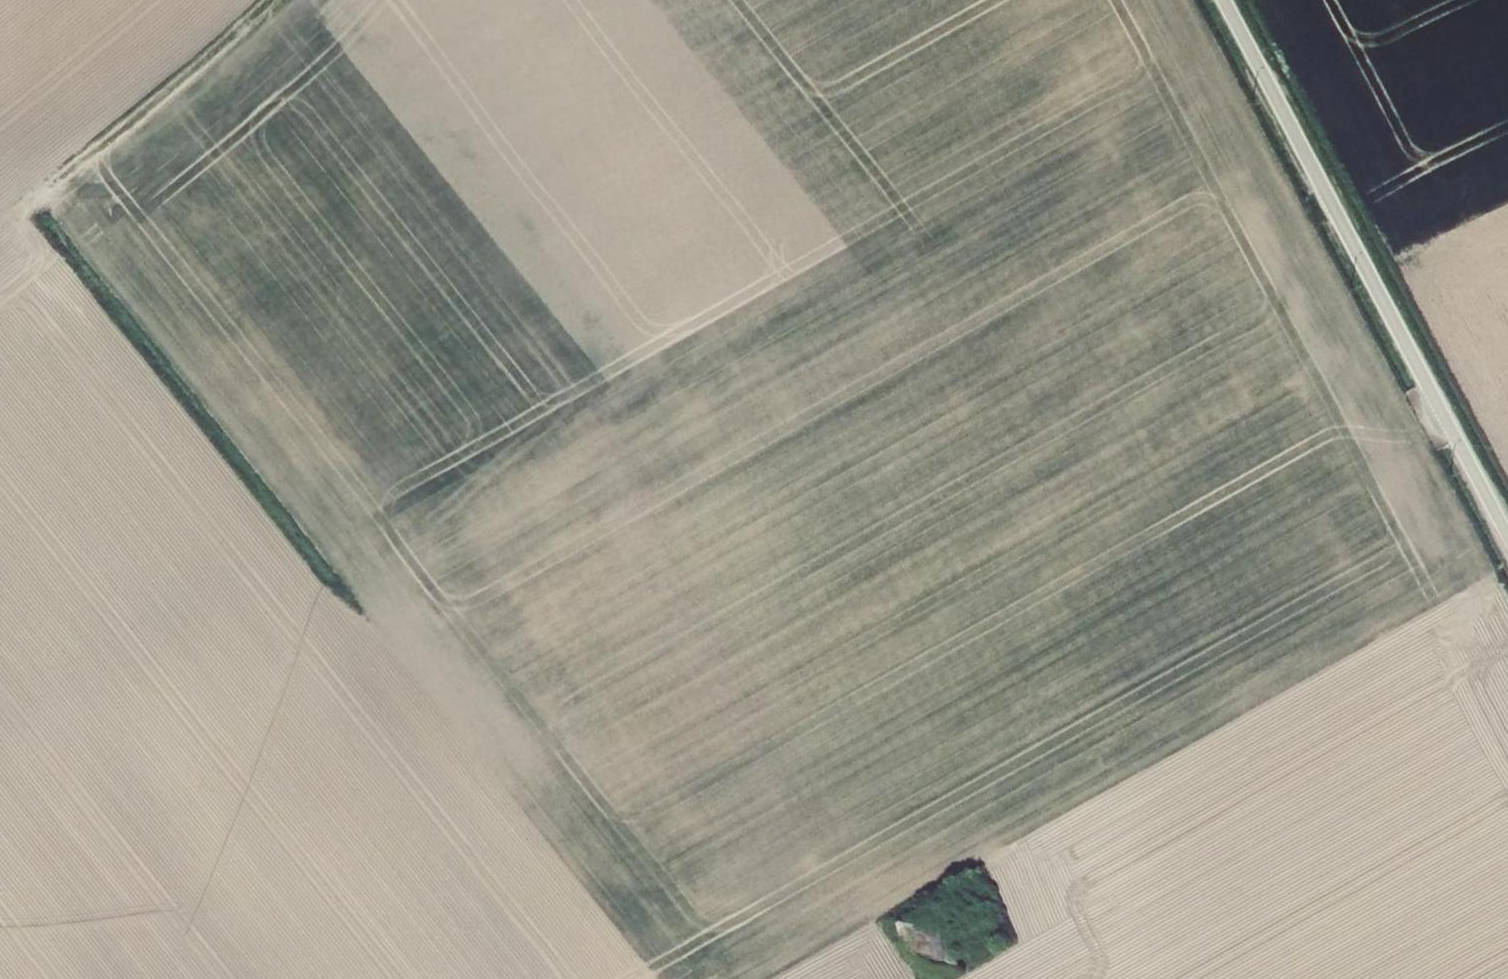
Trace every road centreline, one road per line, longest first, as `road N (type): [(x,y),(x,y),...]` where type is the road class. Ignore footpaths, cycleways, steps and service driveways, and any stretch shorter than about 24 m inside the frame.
road 1 (unclassified): [(1223,0),(1507,536)]

